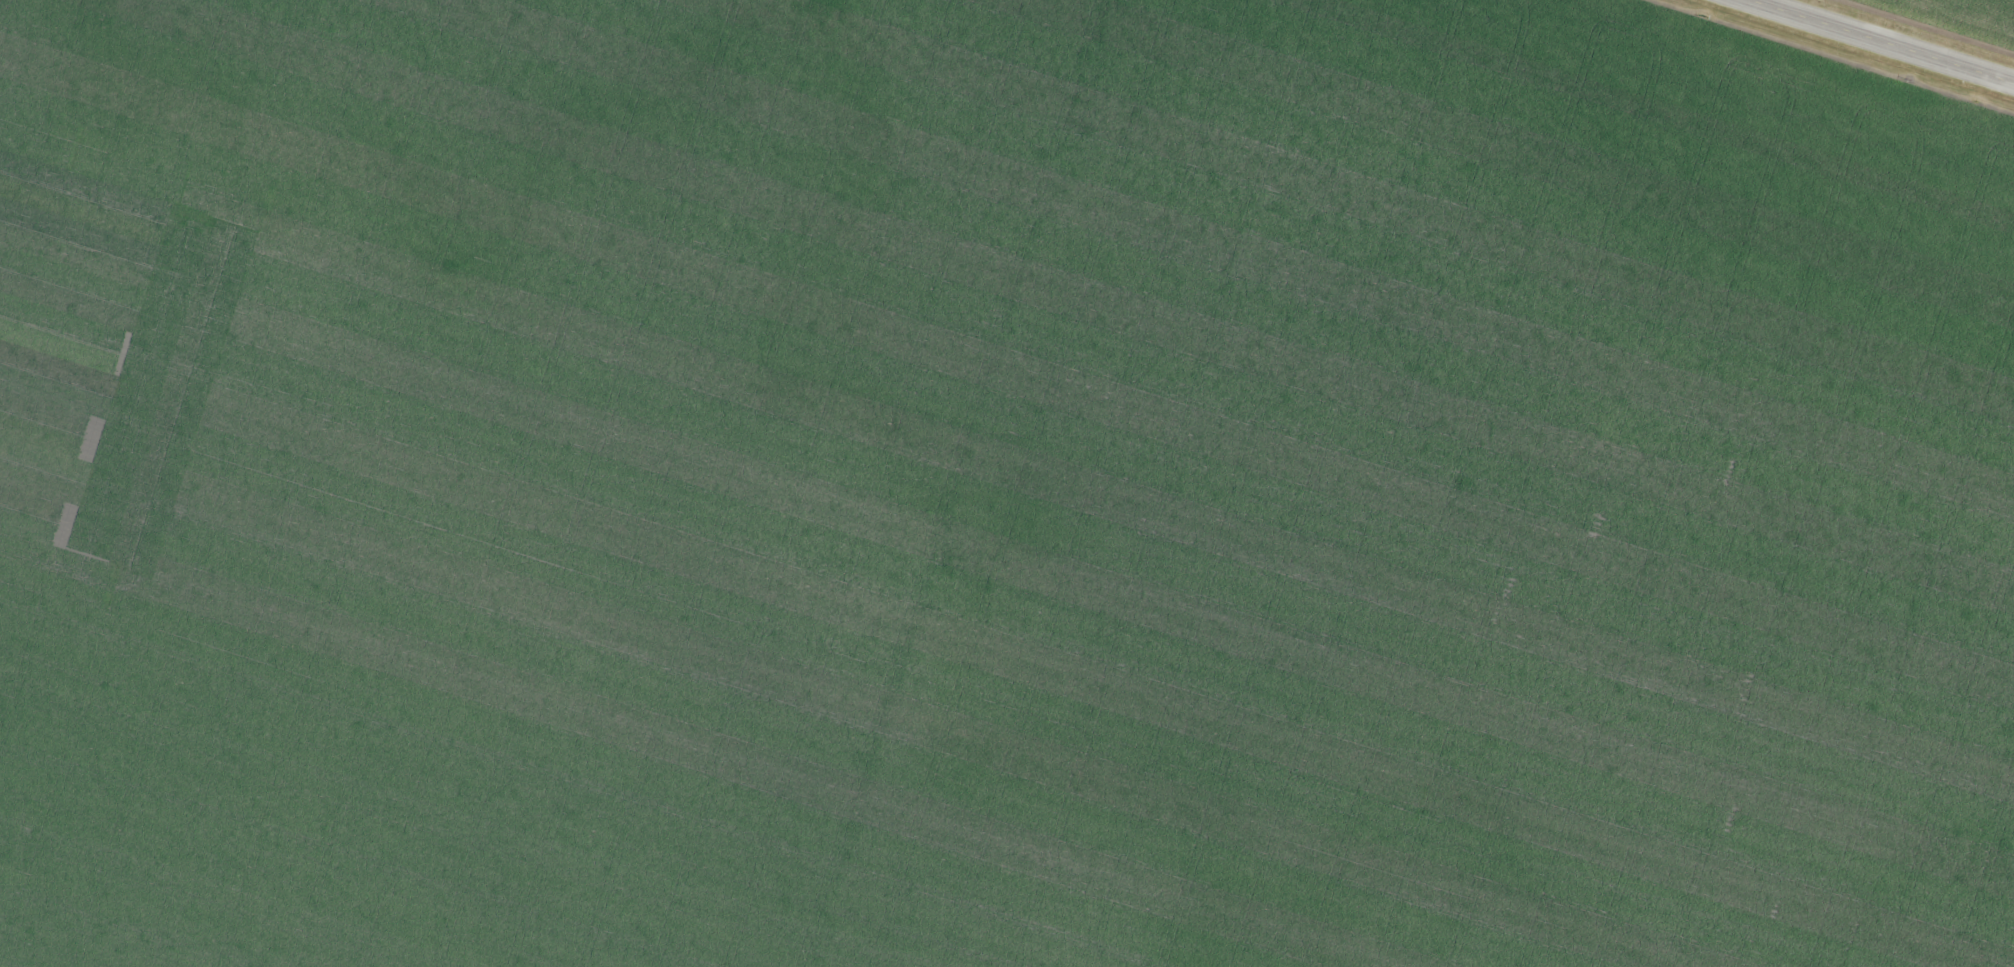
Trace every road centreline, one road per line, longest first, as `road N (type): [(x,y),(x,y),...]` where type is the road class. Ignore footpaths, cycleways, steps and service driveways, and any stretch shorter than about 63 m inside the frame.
road 1 (secondary): [(2013,79),(1760,0)]

